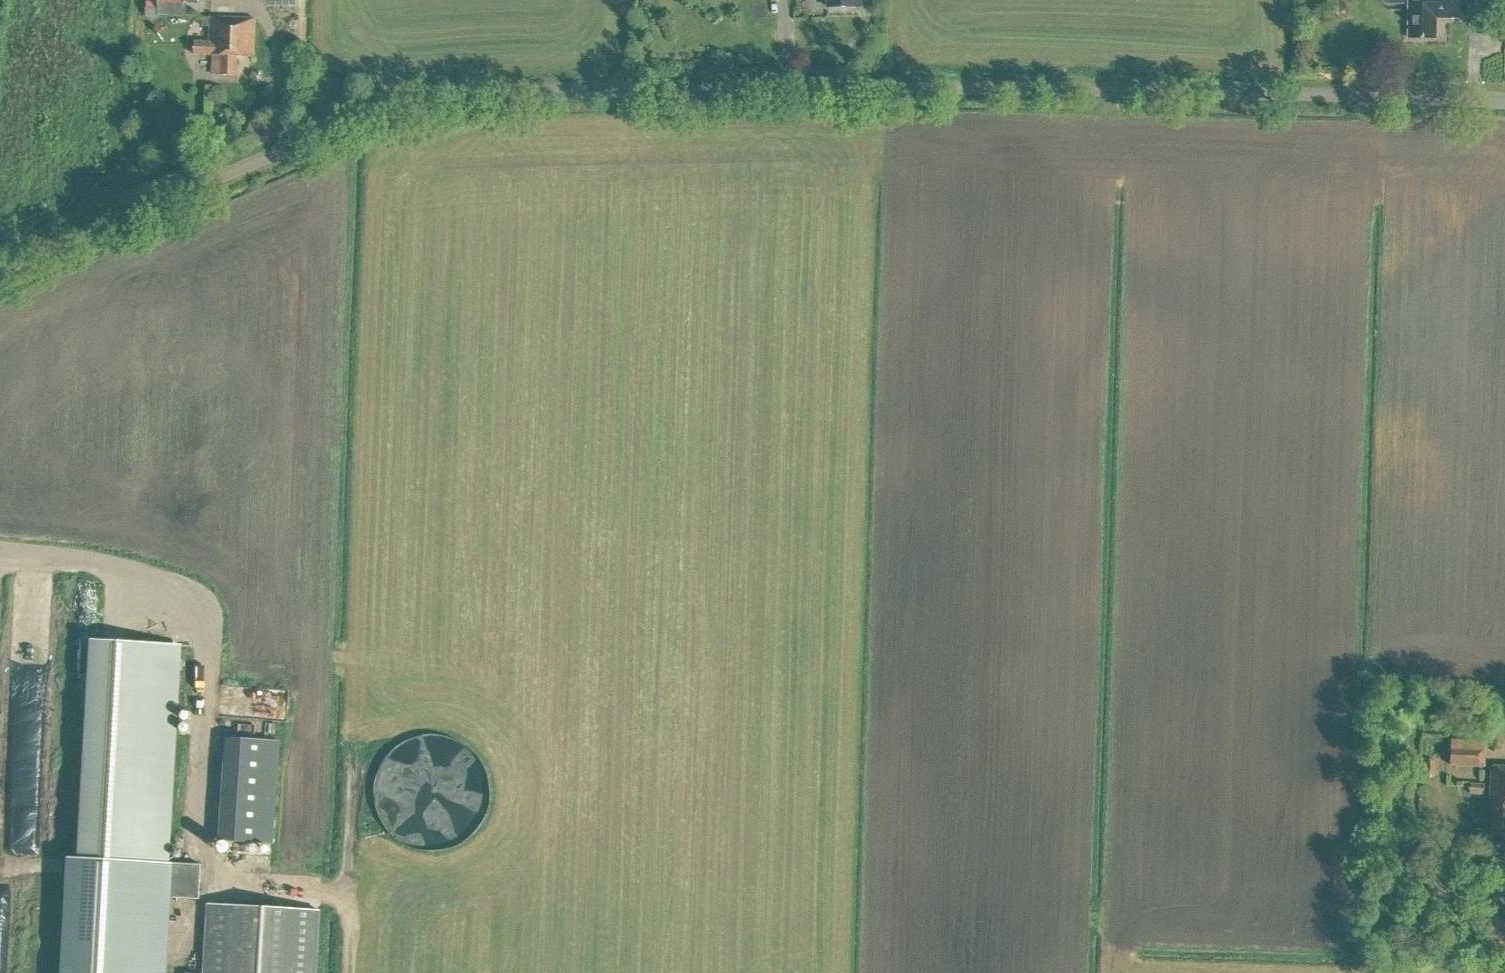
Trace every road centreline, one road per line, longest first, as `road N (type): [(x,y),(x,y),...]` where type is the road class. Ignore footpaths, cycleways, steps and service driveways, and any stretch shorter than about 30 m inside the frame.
road 1 (unclassified): [(0,272),(287,148),(474,96),(1008,87),(1504,100)]

